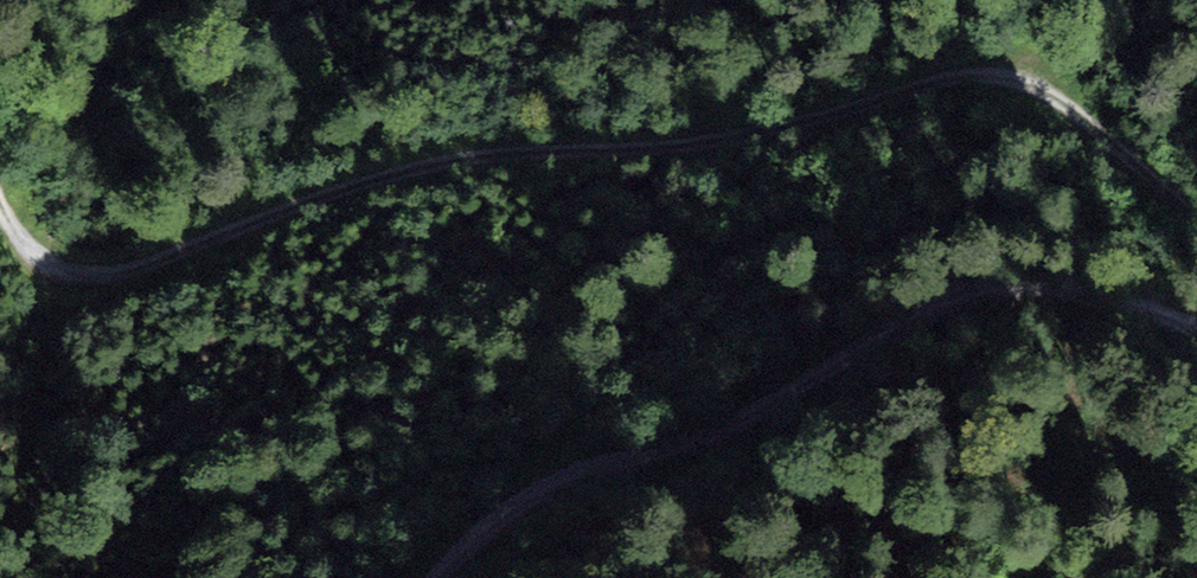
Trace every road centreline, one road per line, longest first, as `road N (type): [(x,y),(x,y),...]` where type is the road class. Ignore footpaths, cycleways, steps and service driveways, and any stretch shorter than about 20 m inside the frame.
road 1 (track): [(1196,213),(1044,77),(976,66),(756,136),(472,148),(90,279),(49,269),(0,186)]
road 2 (track): [(1196,328),(1074,291),(966,301),(886,357),(716,445),(556,487),(464,577)]

